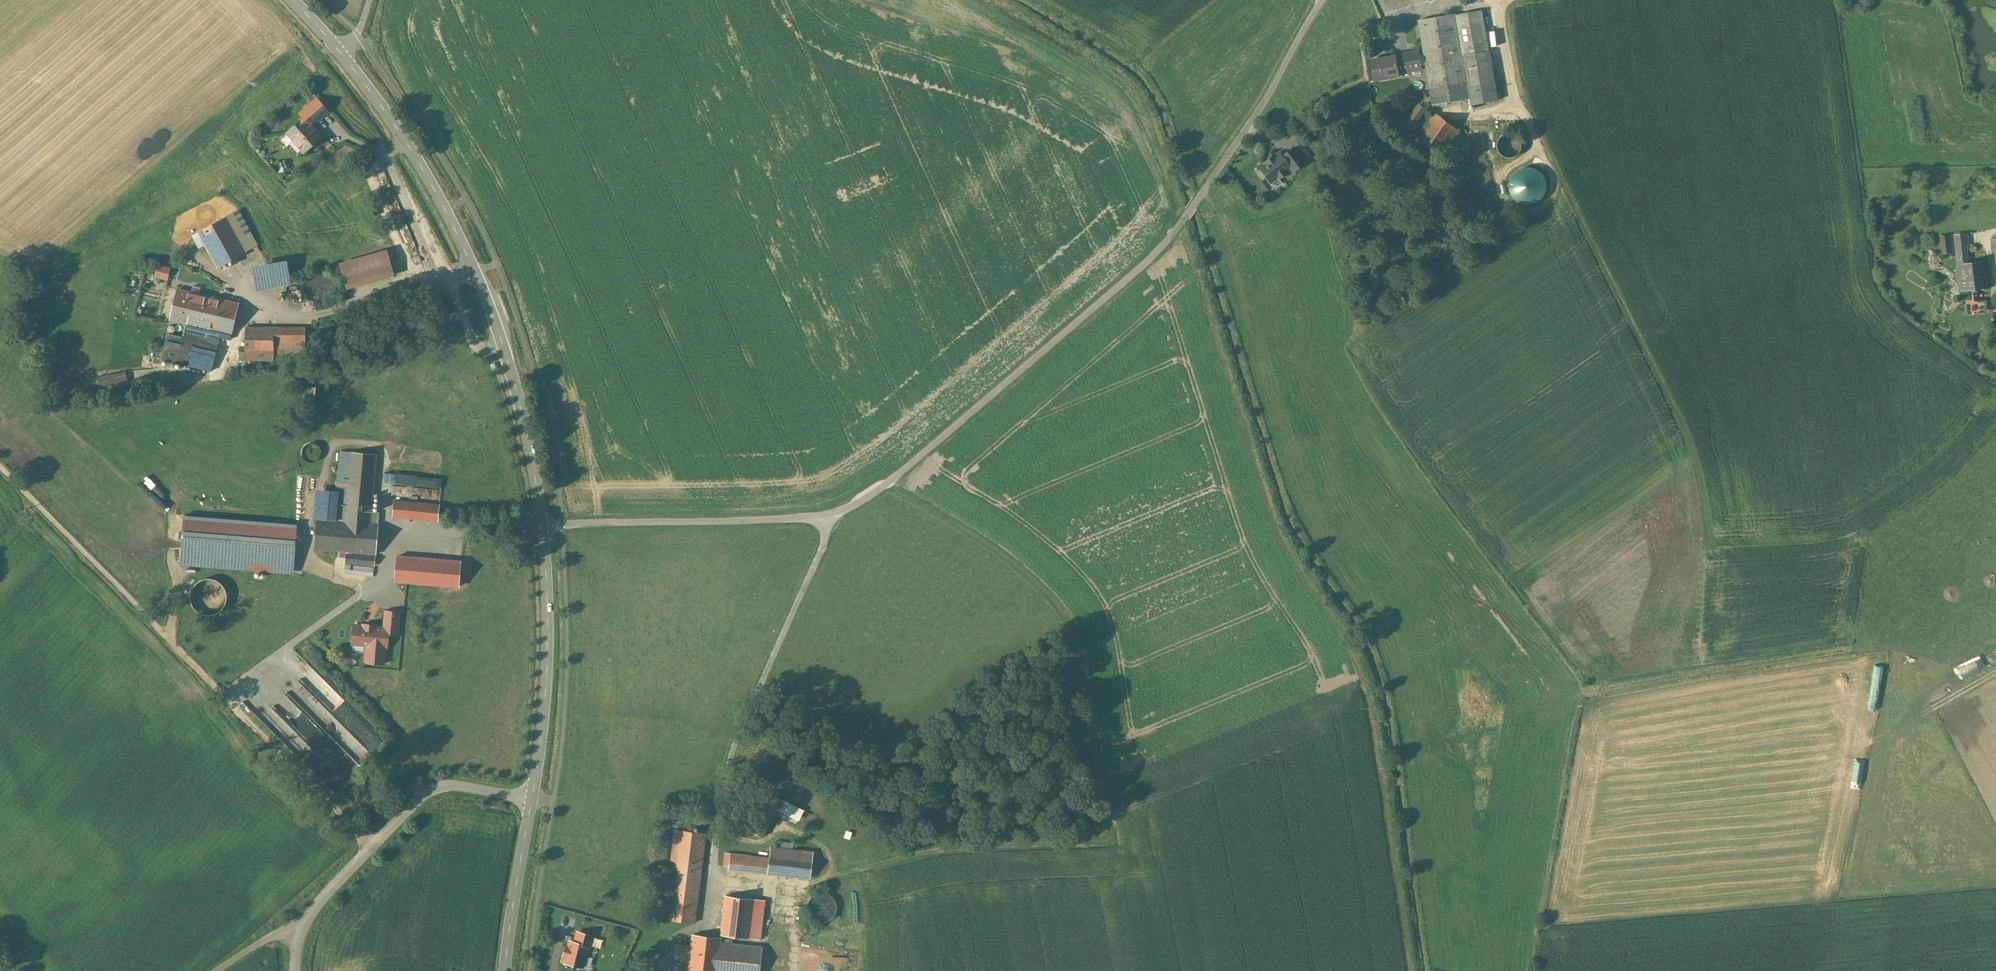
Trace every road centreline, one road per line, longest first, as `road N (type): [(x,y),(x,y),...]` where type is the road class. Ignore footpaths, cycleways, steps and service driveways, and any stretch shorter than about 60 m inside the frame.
road 1 (unclassified): [(1326,0),(1252,126),(1168,242),(876,491),(844,511),(741,522),(541,523)]
road 2 (tertiary): [(541,523),(508,362),(474,270),(430,177),(343,52)]
road 3 (unclassified): [(532,797),(464,786),(427,795),(323,896),(300,934)]
road 4 (tertiary): [(532,797),(547,678),(541,523)]
road 5 (tertiary): [(505,970),(532,797)]

